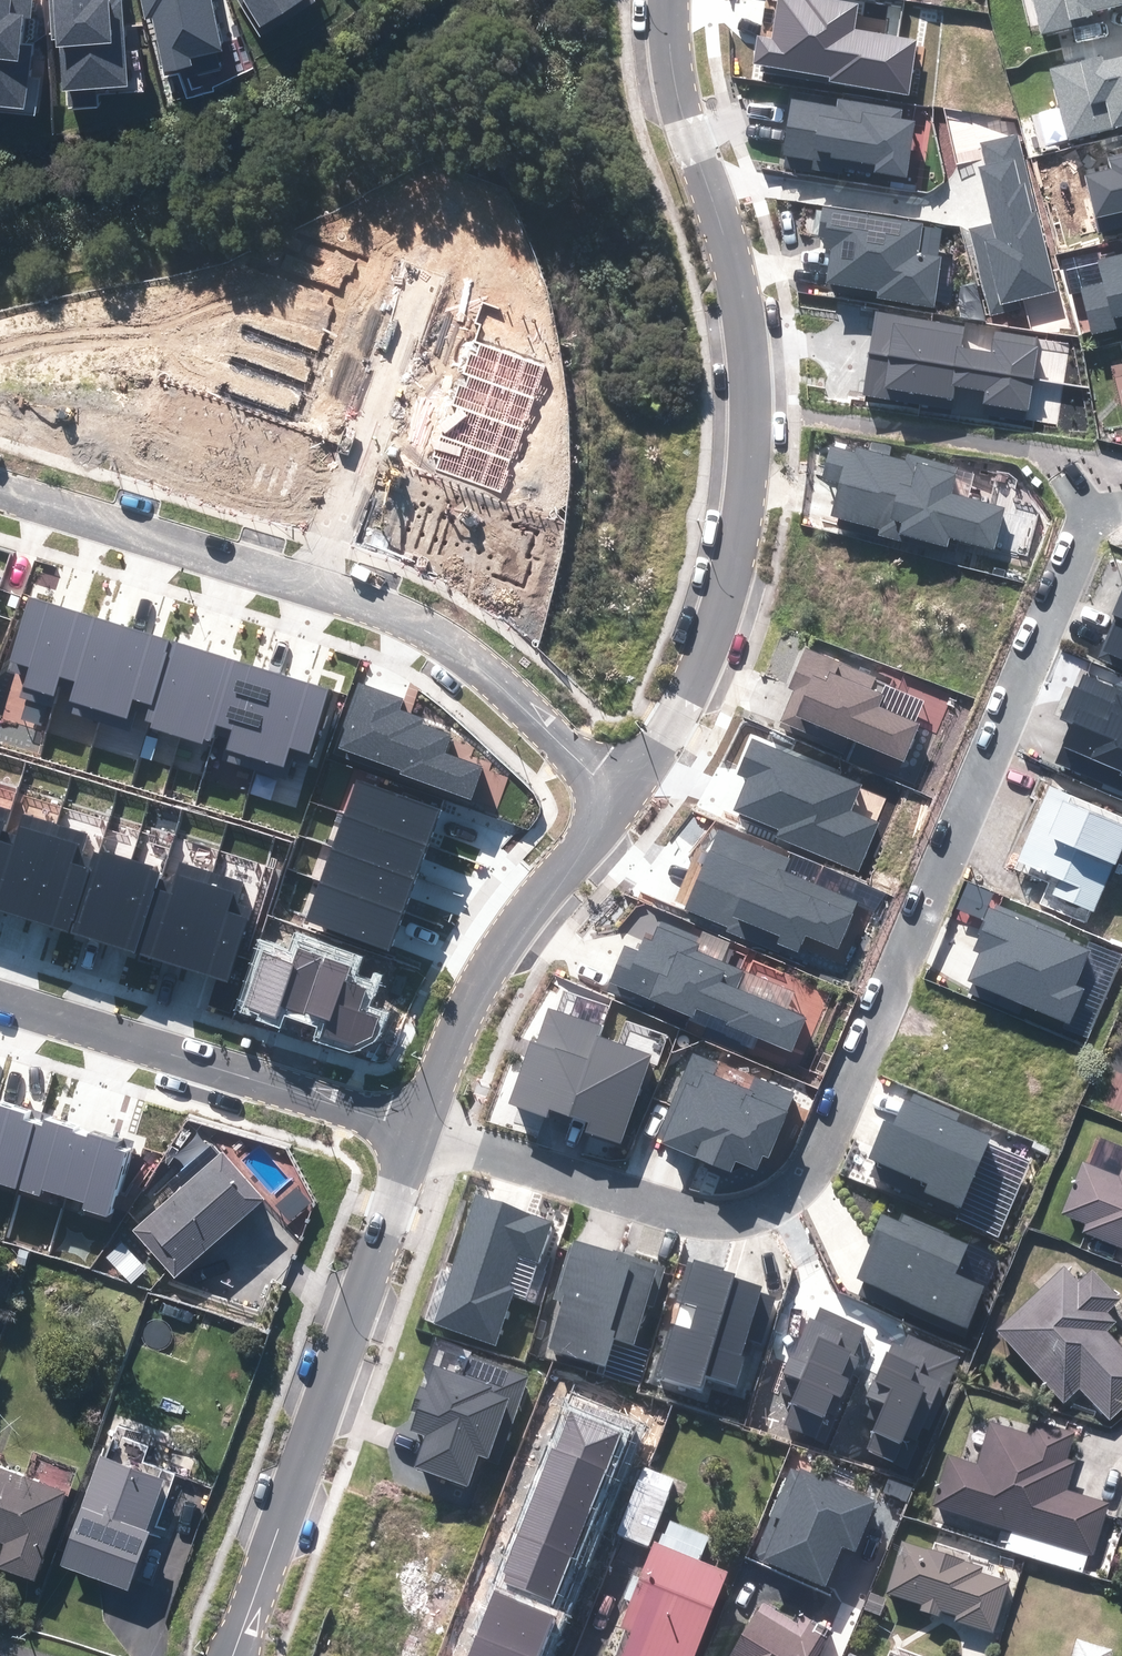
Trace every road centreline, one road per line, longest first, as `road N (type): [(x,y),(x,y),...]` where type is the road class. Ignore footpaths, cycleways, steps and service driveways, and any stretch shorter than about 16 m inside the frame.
road 1 (residential): [(418,1128),(689,1215),(747,1213),(794,1187),(827,1144),(1090,509)]
road 2 (residential): [(614,801),(670,717),(714,624),(749,462),(748,342),(737,272),(681,102),(669,0)]
road 3 (residential): [(237,1655),(418,1128)]
road 4 (residential): [(418,1128),(0,1000)]
road 5 (residential): [(418,1128),(494,959),(614,801)]
road 6 (residential): [(314,582),(381,604),(463,651),(614,801)]
road 7 (residential): [(0,490),(314,582)]
road 8 (residential): [(314,582),(419,277)]

